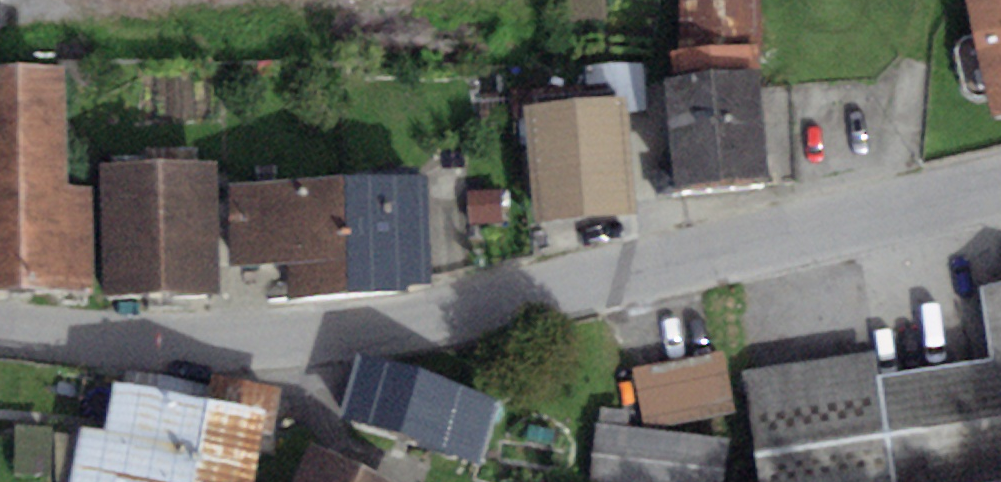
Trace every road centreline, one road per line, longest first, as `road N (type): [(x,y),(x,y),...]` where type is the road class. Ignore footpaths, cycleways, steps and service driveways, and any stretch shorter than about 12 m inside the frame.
road 1 (residential): [(0,332),(177,339),(369,330),(1000,187)]

